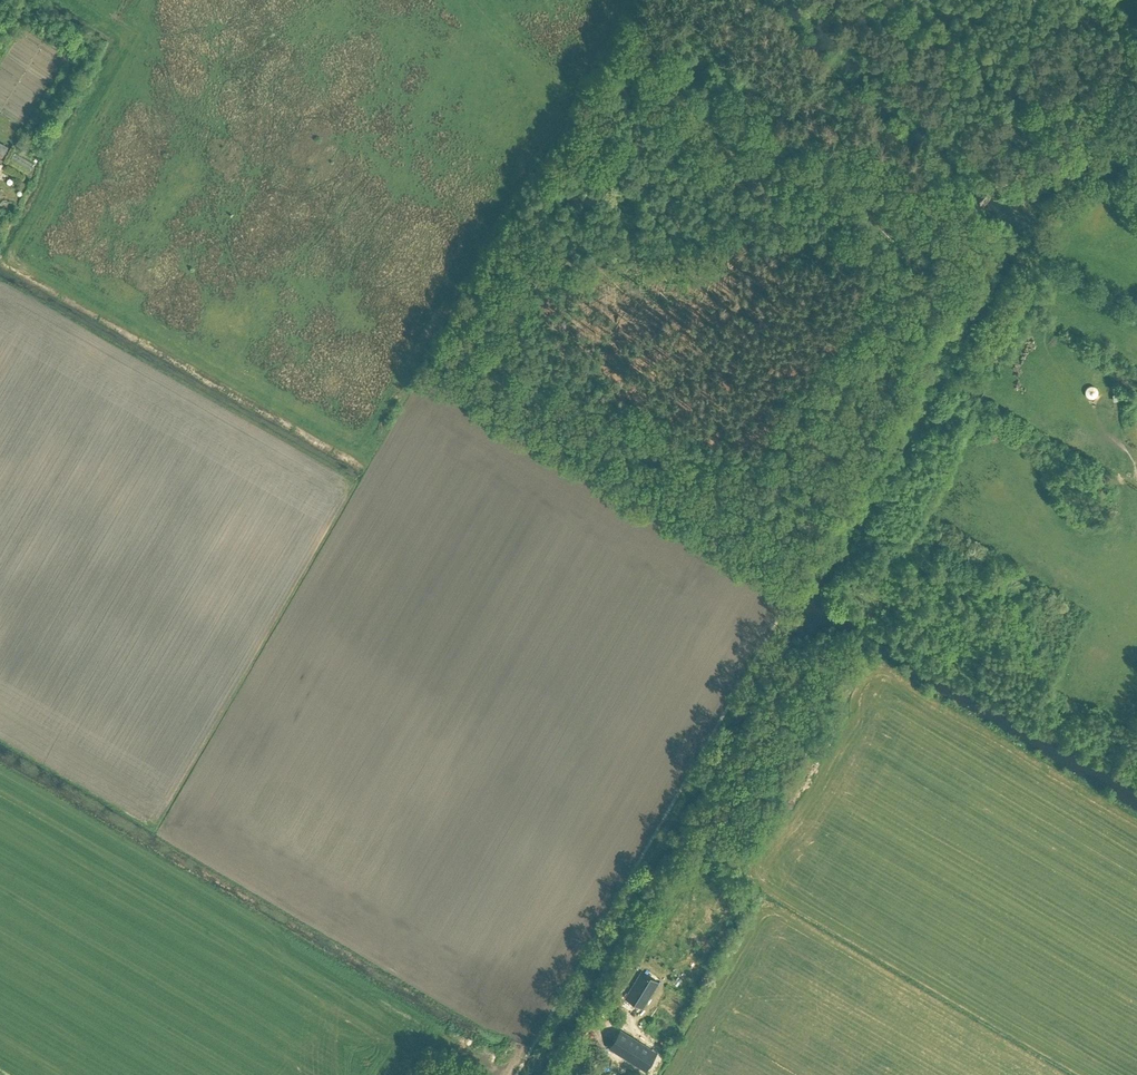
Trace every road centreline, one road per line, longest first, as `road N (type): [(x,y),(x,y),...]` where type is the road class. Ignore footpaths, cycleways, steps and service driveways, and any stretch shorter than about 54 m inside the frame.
road 1 (track): [(1059,164),(1136,24)]

